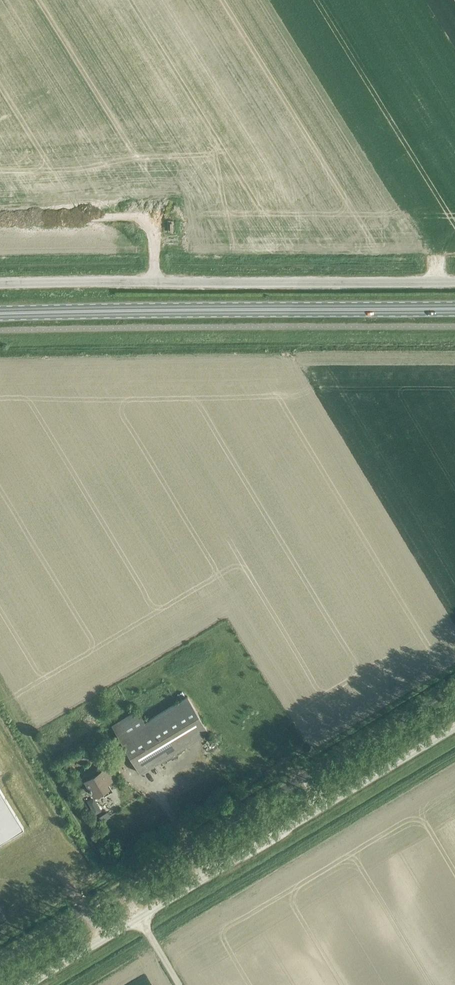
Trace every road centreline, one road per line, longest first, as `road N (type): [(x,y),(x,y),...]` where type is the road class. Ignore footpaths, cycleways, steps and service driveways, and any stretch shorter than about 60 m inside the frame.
road 1 (unclassified): [(29,984),(454,725)]
road 2 (primary): [(0,314),(454,309)]
road 3 (unclassified): [(0,283),(454,281)]

